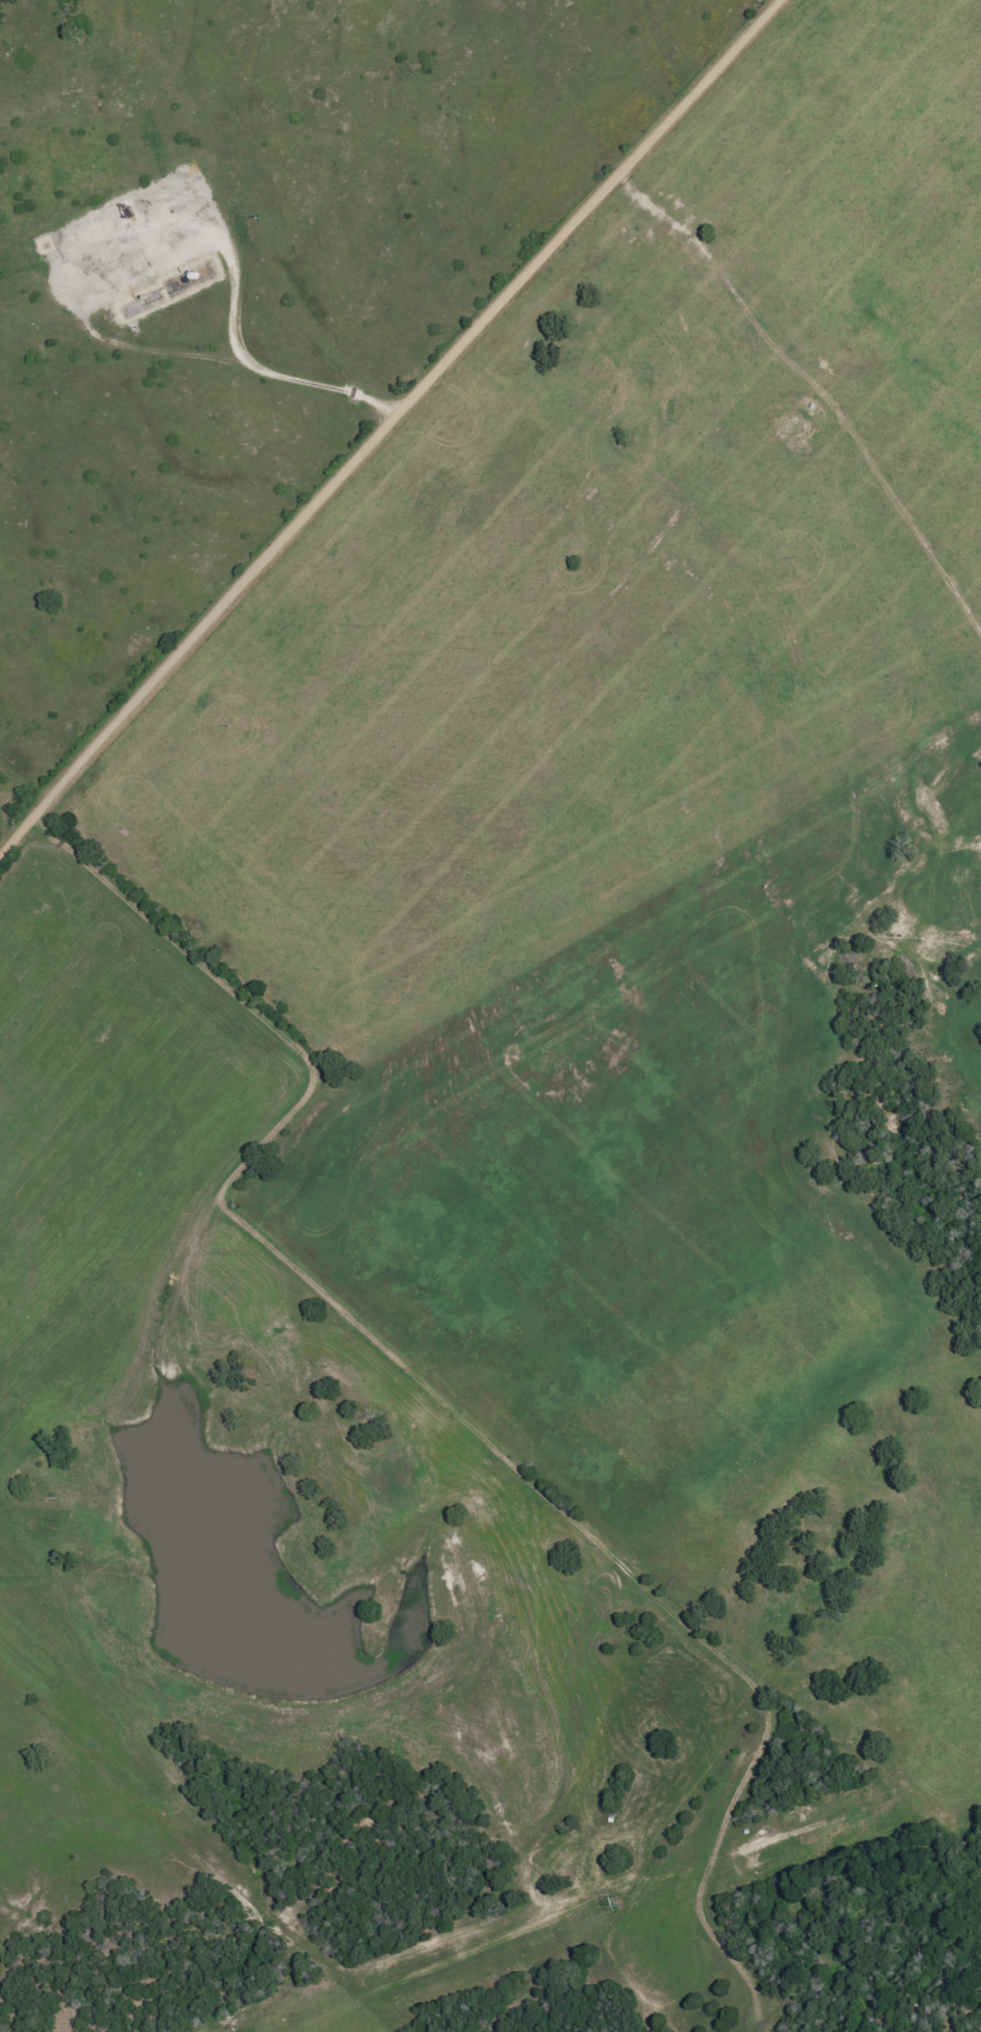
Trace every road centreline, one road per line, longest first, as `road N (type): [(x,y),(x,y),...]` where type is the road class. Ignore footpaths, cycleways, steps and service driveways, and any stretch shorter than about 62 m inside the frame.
road 1 (residential): [(0,852),(779,0)]

